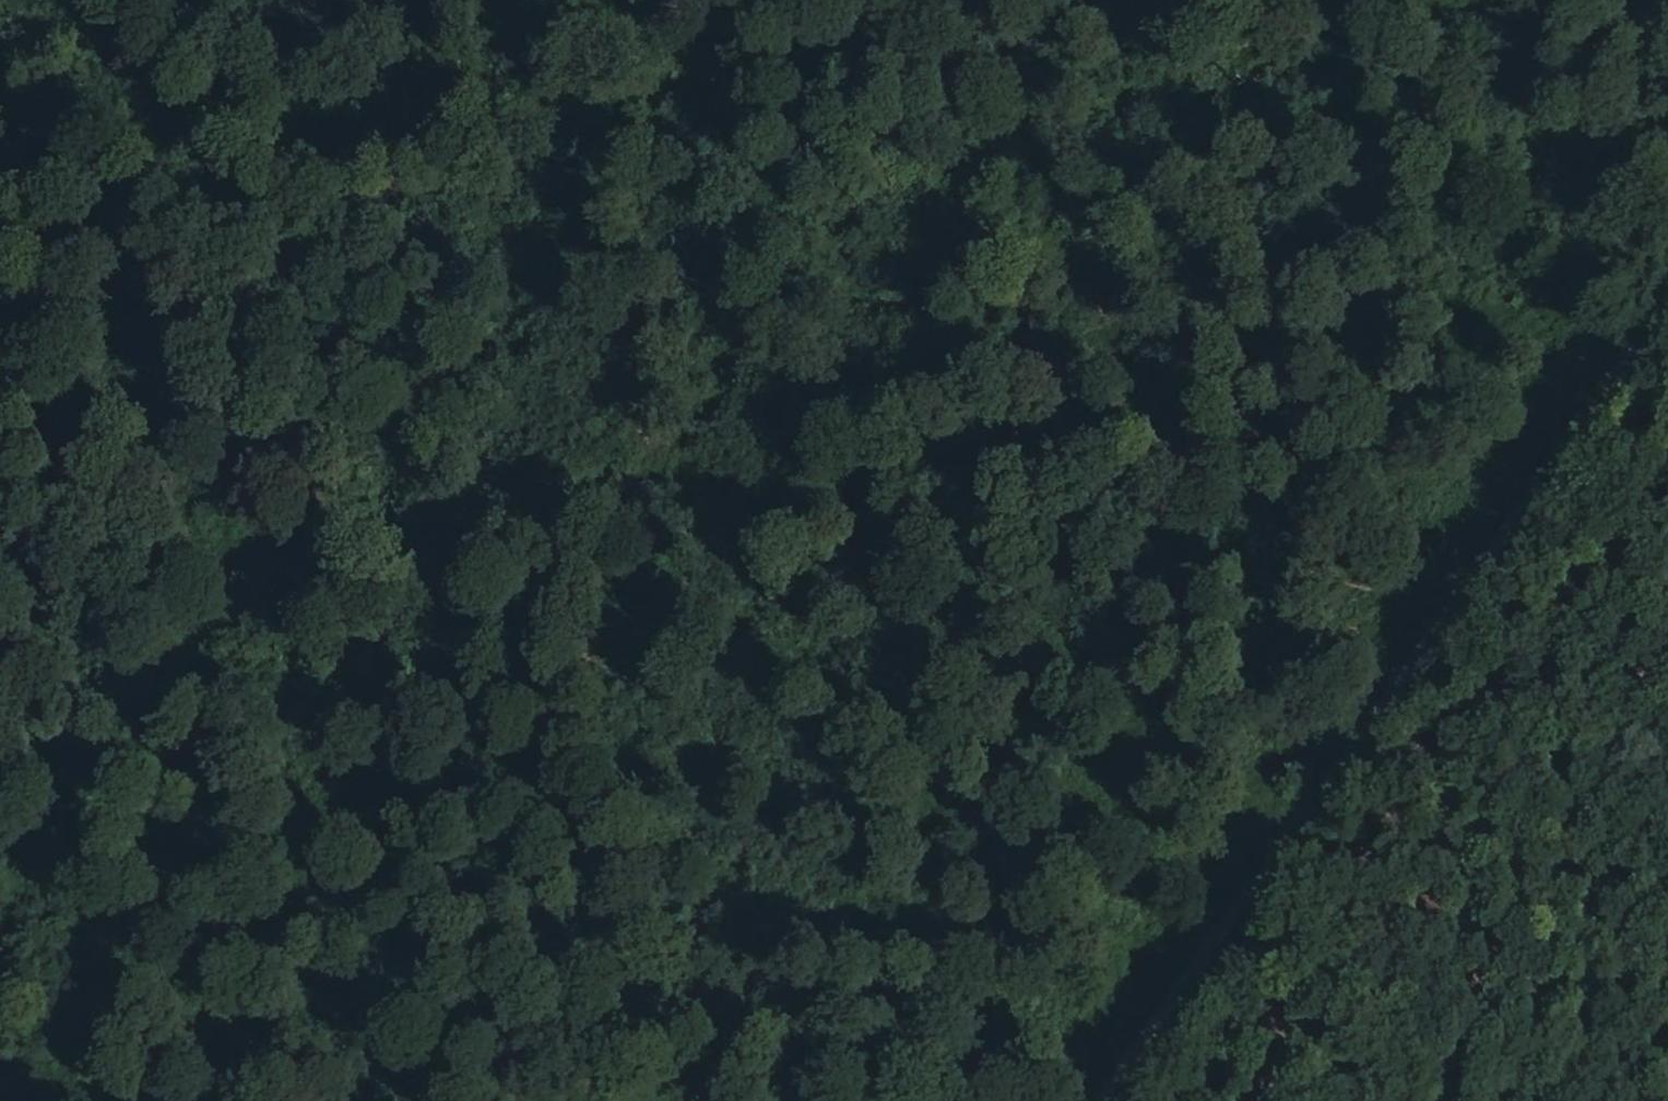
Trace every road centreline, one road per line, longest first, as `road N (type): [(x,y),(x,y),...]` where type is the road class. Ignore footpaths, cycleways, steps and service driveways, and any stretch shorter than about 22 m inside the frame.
road 1 (track): [(1109,1100),(1667,330)]

